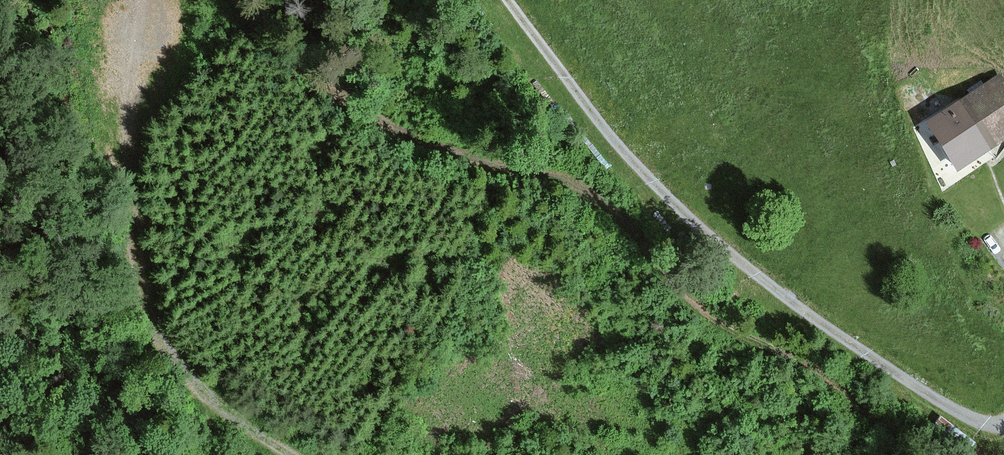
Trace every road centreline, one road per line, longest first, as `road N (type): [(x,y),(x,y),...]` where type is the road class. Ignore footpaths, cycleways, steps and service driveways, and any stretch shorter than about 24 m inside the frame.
road 1 (track): [(921,454),(813,359),(719,316),(655,244),(579,187),(481,161),(368,109),(228,0)]
road 2 (track): [(1003,428),(899,376),(710,242),(590,109),(507,0)]
road 3 (track): [(193,379),(161,343),(138,275),(124,114),(145,0)]
road 4 (track): [(193,379),(292,454)]

